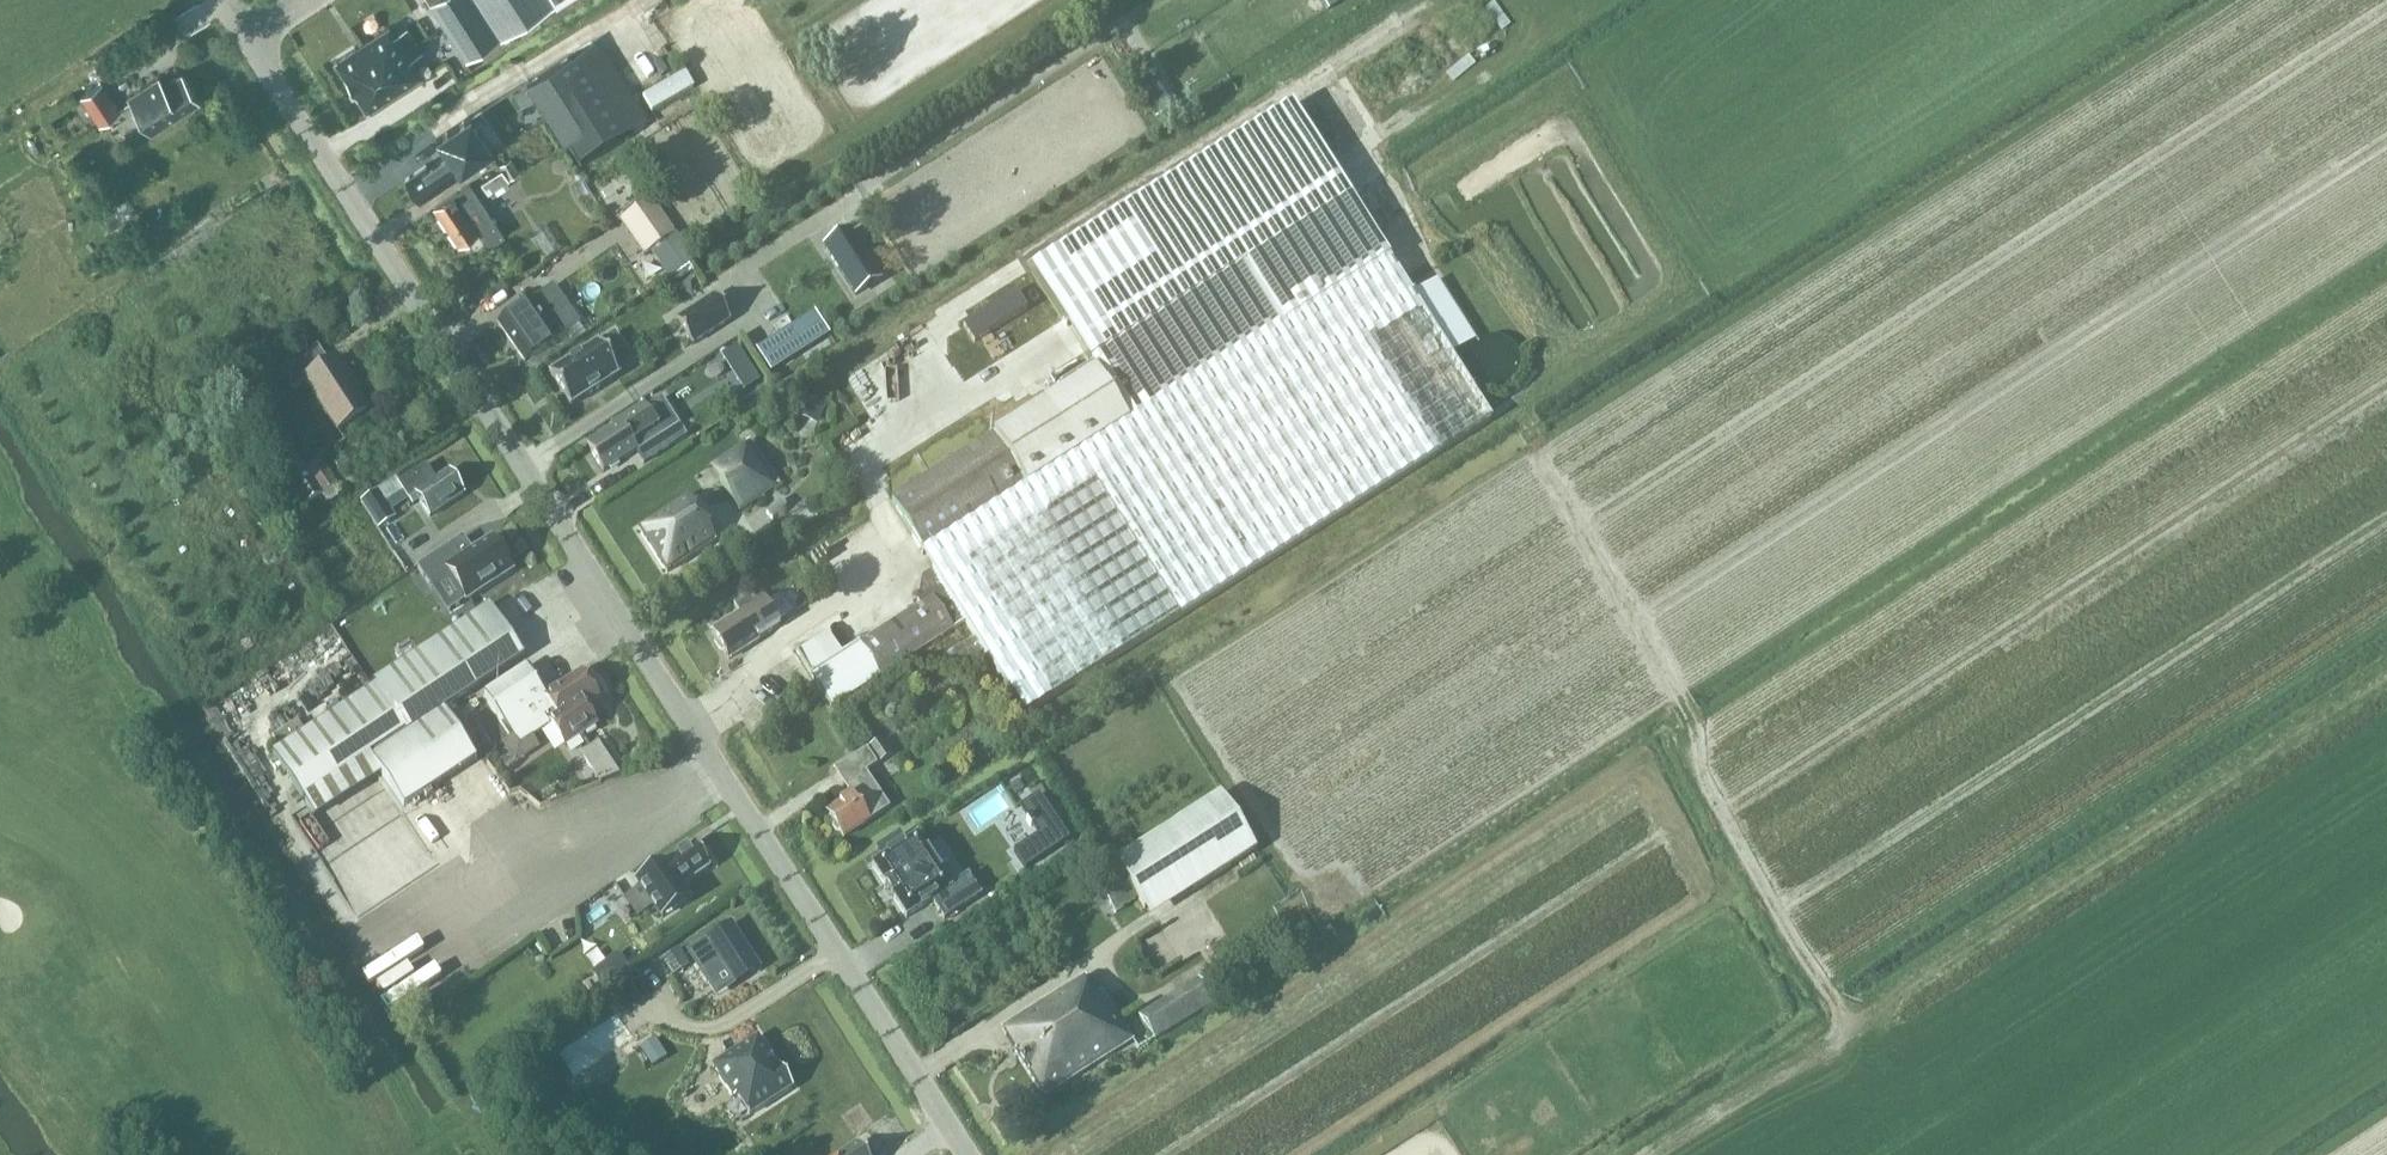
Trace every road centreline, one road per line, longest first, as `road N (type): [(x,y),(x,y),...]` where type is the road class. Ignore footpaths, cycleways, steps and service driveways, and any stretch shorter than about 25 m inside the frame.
road 1 (unclassified): [(963,1154),(221,0)]

